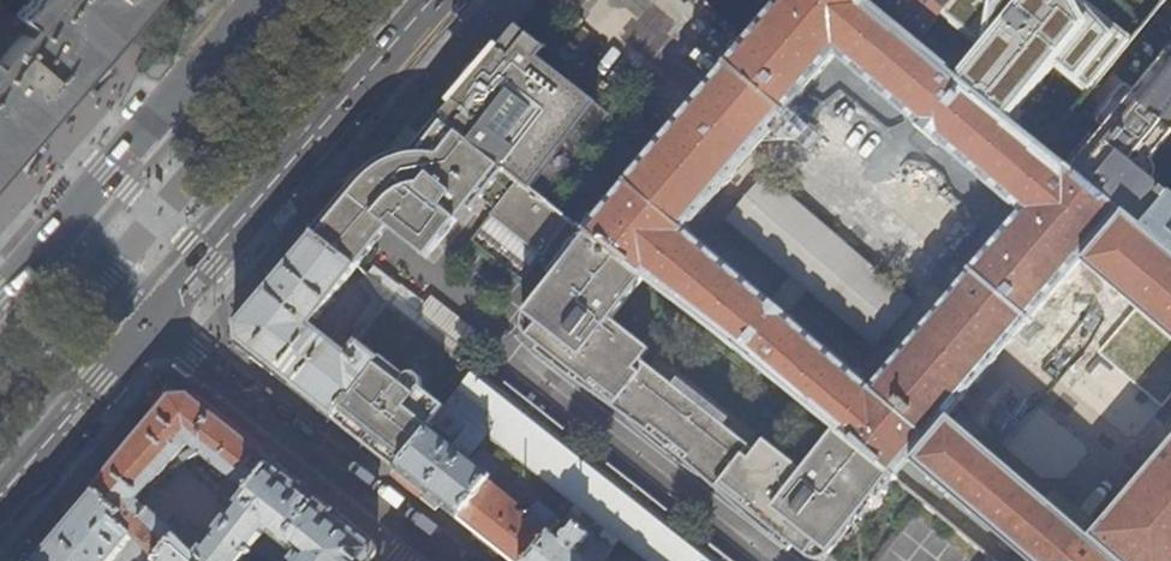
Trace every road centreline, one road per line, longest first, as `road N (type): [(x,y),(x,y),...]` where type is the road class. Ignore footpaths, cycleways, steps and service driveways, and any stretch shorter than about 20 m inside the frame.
road 1 (primary): [(149,318),(429,0)]
road 2 (residential): [(454,560),(149,318)]
road 3 (primary): [(263,0),(55,240)]
road 4 (primary): [(0,492),(149,318)]
road 5 (residential): [(149,318),(55,240)]

